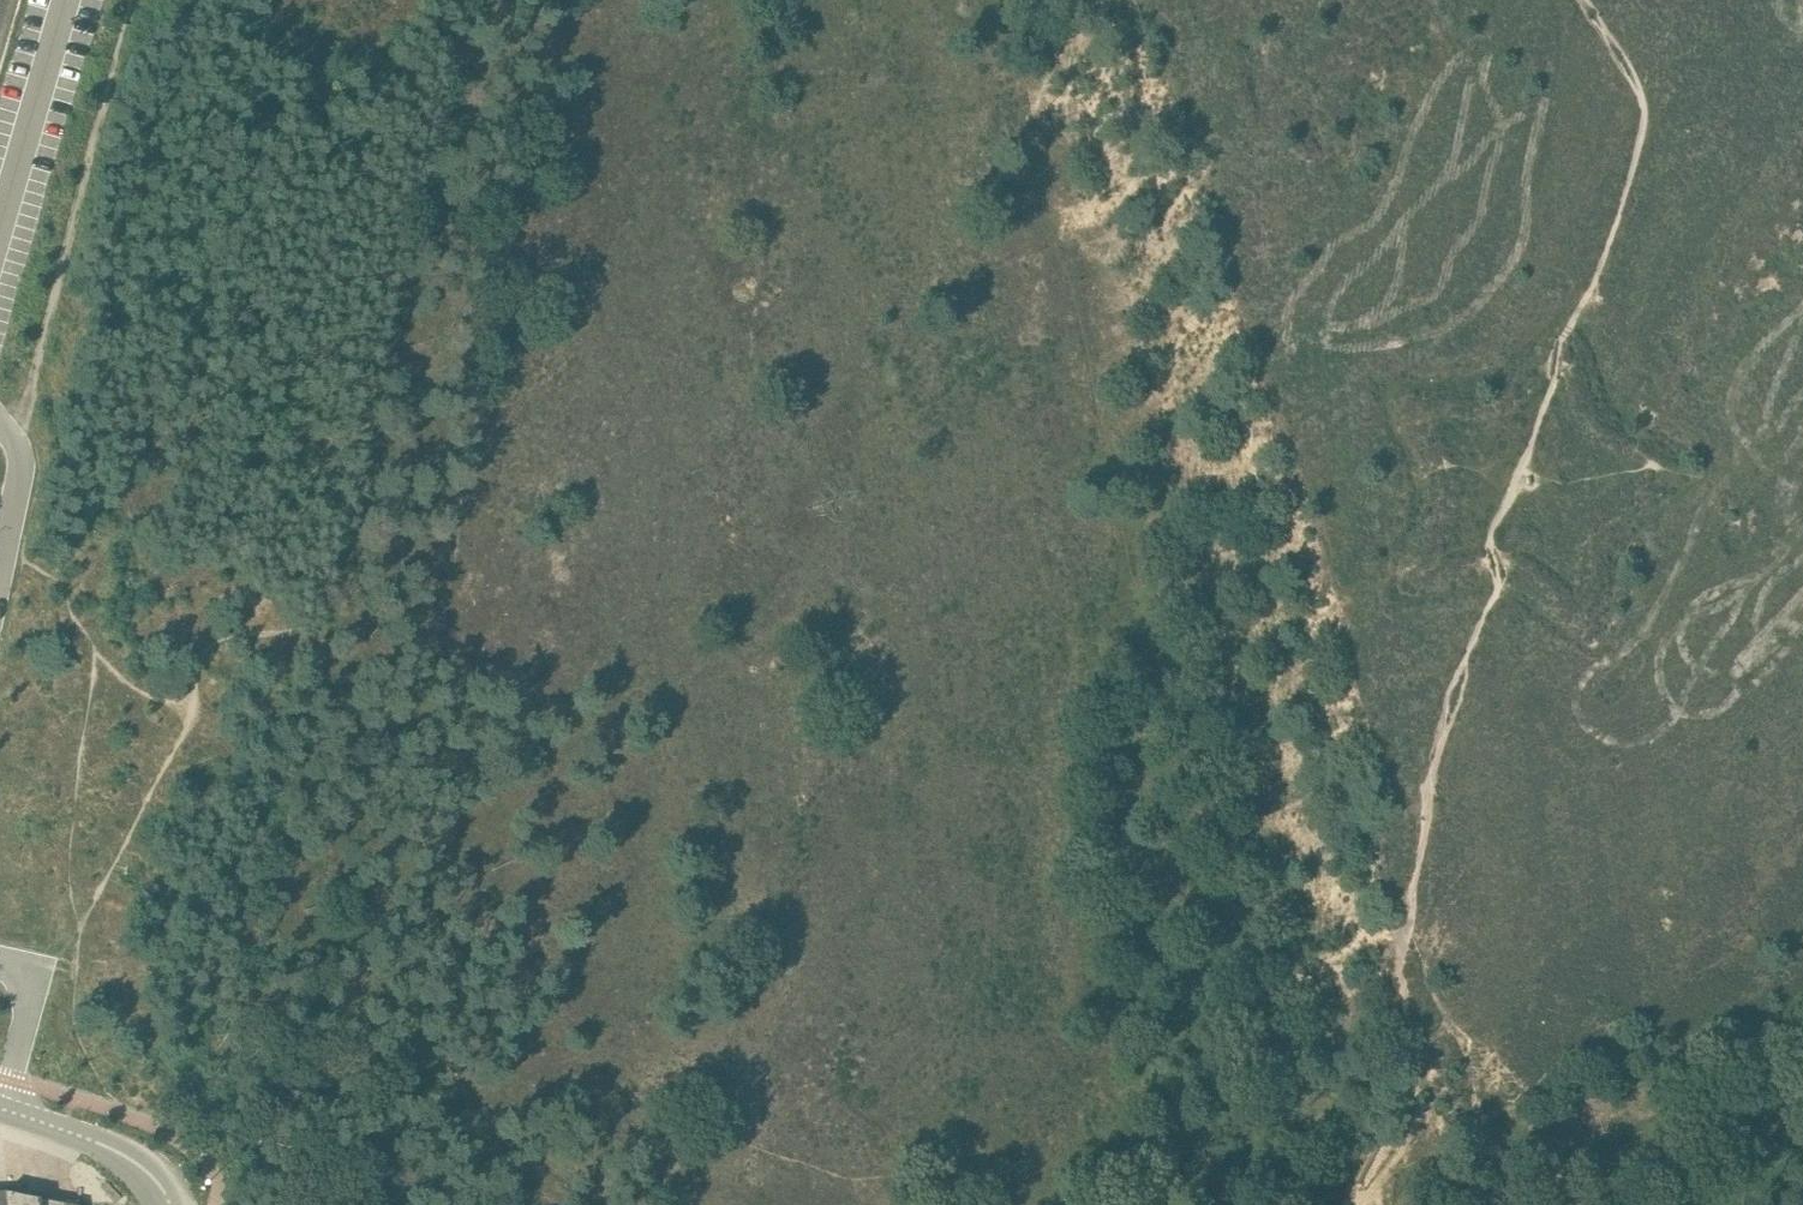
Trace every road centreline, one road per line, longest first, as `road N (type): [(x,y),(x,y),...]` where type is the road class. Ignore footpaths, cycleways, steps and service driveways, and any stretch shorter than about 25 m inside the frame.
road 1 (tertiary): [(171,1204),(133,1161),(0,1108)]
road 2 (unclassified): [(0,590),(22,469),(19,448),(0,427)]

